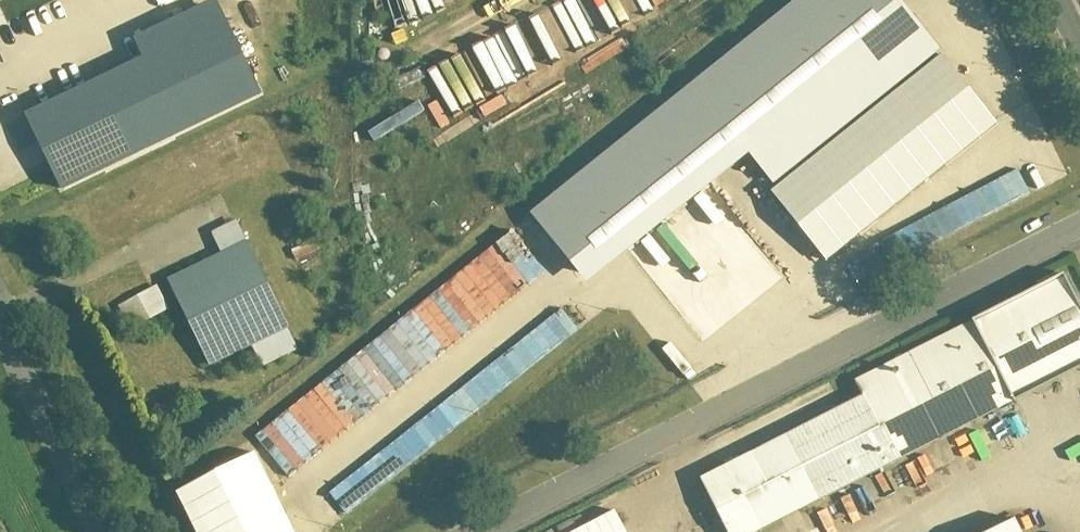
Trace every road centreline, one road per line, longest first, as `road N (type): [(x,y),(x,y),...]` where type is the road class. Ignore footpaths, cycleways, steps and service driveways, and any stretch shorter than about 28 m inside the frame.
road 1 (unclassified): [(481,531),(1079,230)]
road 2 (unclassified): [(102,531),(0,323)]

